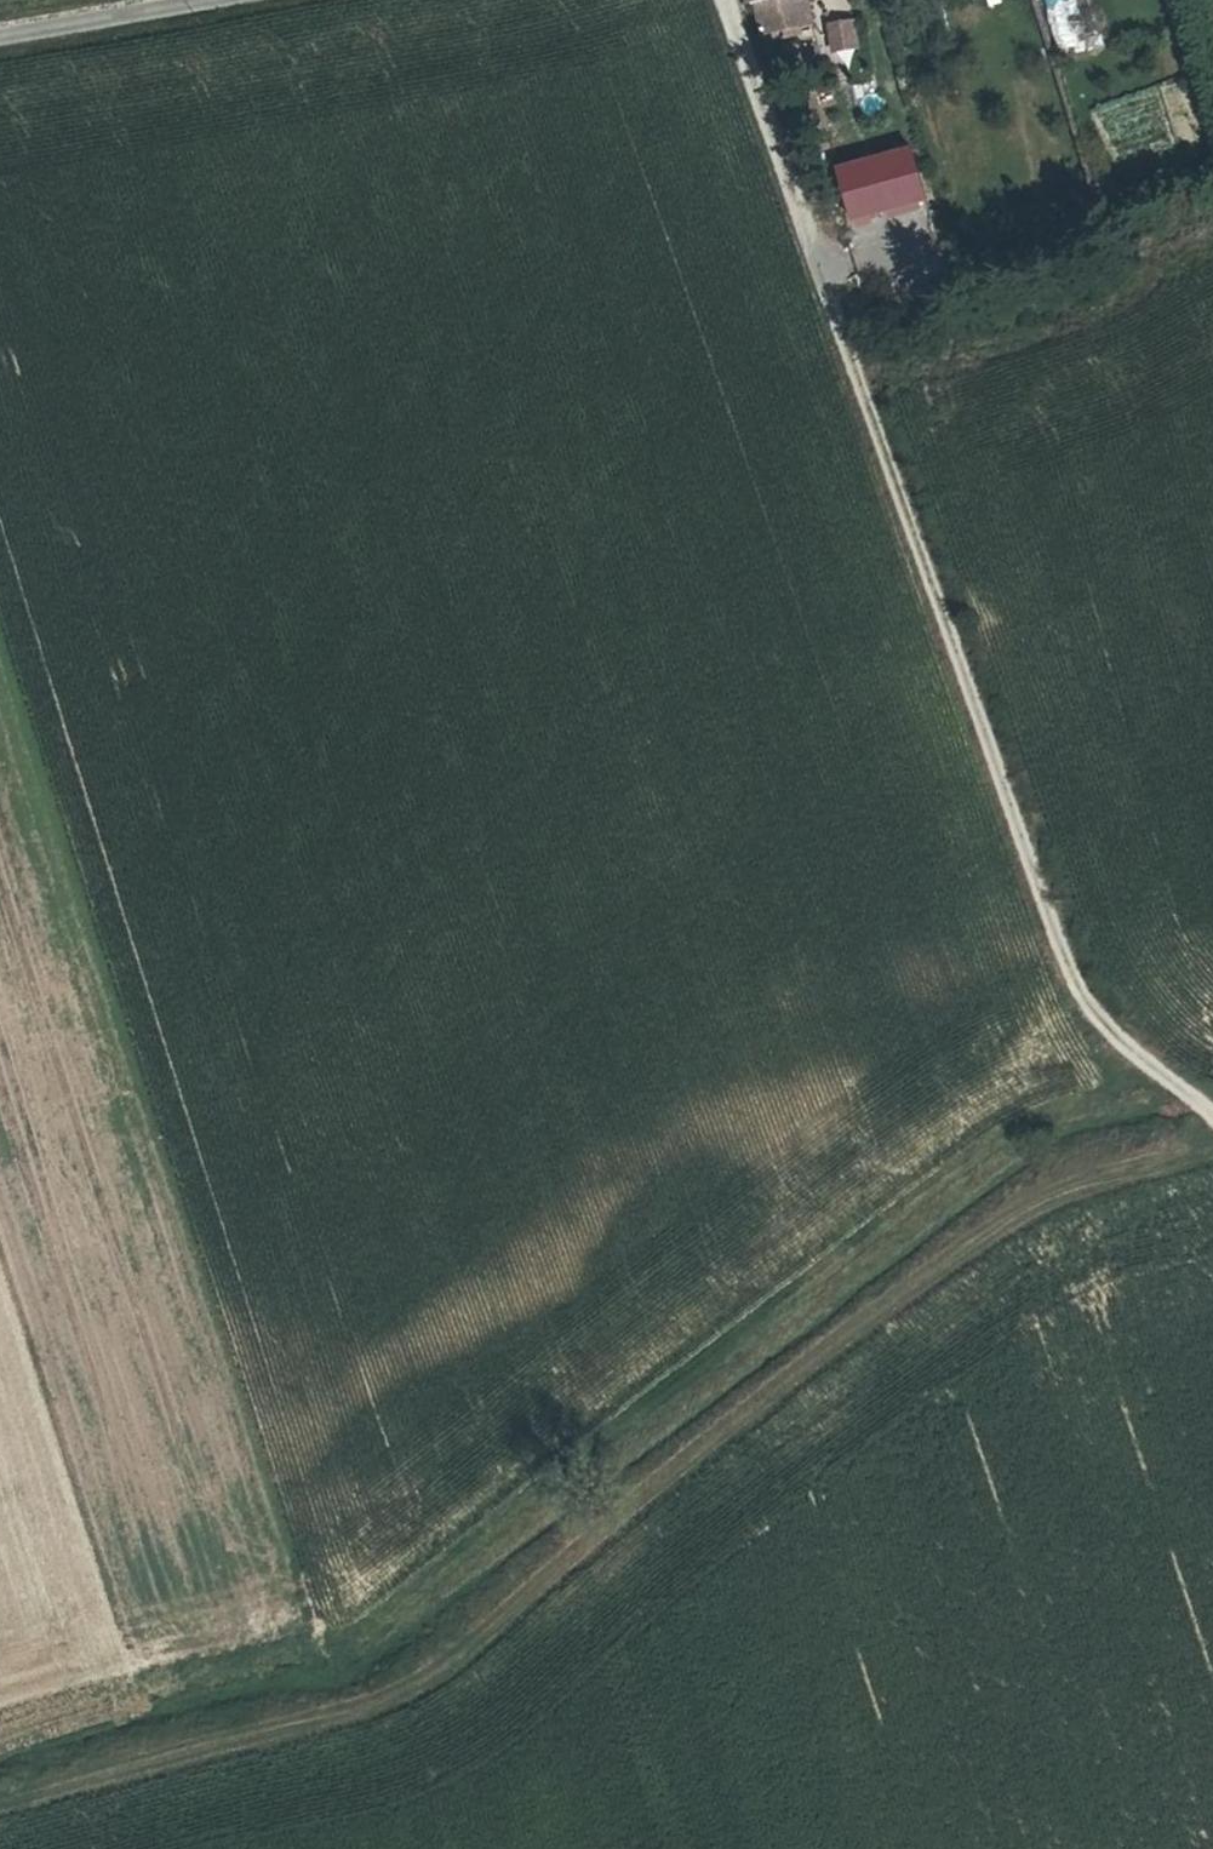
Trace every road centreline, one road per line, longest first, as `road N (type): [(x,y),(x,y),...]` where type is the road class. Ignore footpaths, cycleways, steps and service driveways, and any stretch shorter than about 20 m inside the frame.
road 1 (track): [(734,0),(1060,949),(1104,1023),(1212,1117)]
road 2 (unclassified): [(208,0),(0,36)]

